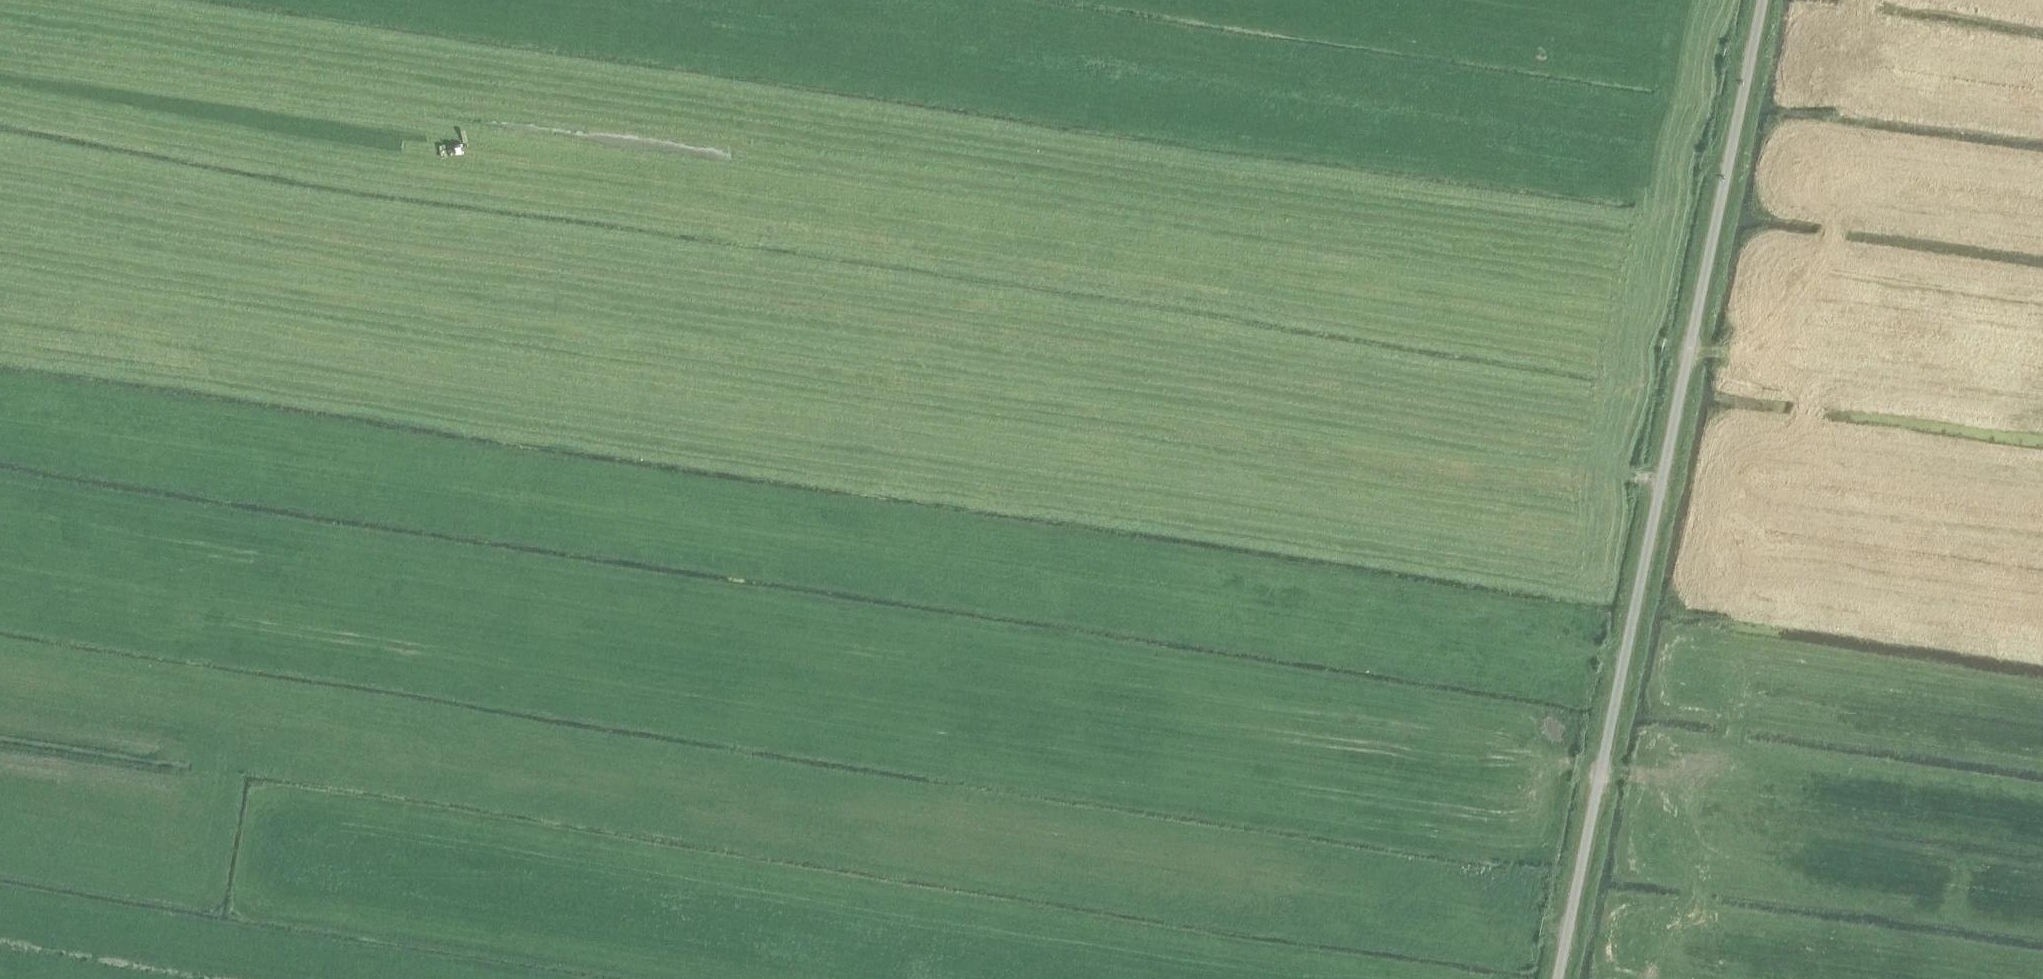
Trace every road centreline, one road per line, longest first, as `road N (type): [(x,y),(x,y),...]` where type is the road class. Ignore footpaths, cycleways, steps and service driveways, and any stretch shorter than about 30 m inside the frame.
road 1 (unclassified): [(1557,978),(1761,0)]

